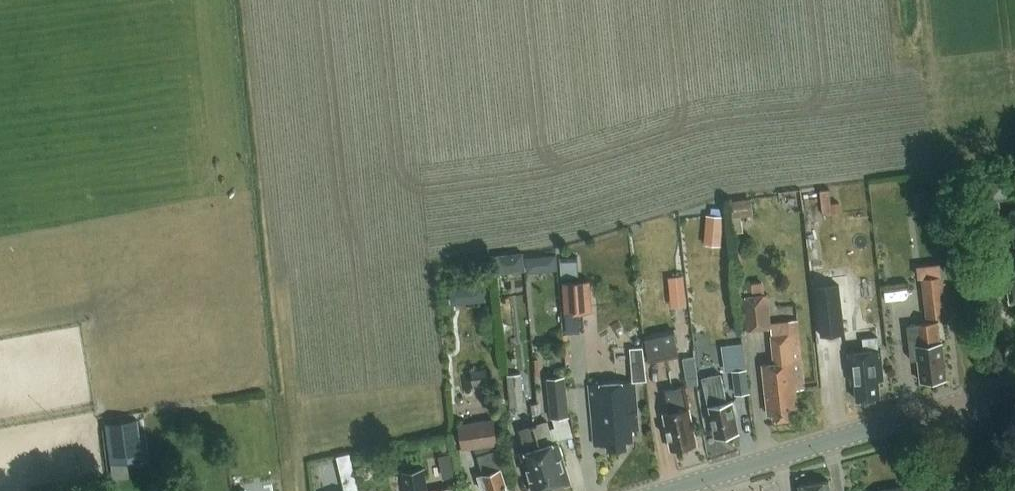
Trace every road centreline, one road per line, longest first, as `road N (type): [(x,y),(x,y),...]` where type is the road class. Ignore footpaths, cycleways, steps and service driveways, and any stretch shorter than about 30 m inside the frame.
road 1 (tertiary): [(1014,387),(680,490)]

